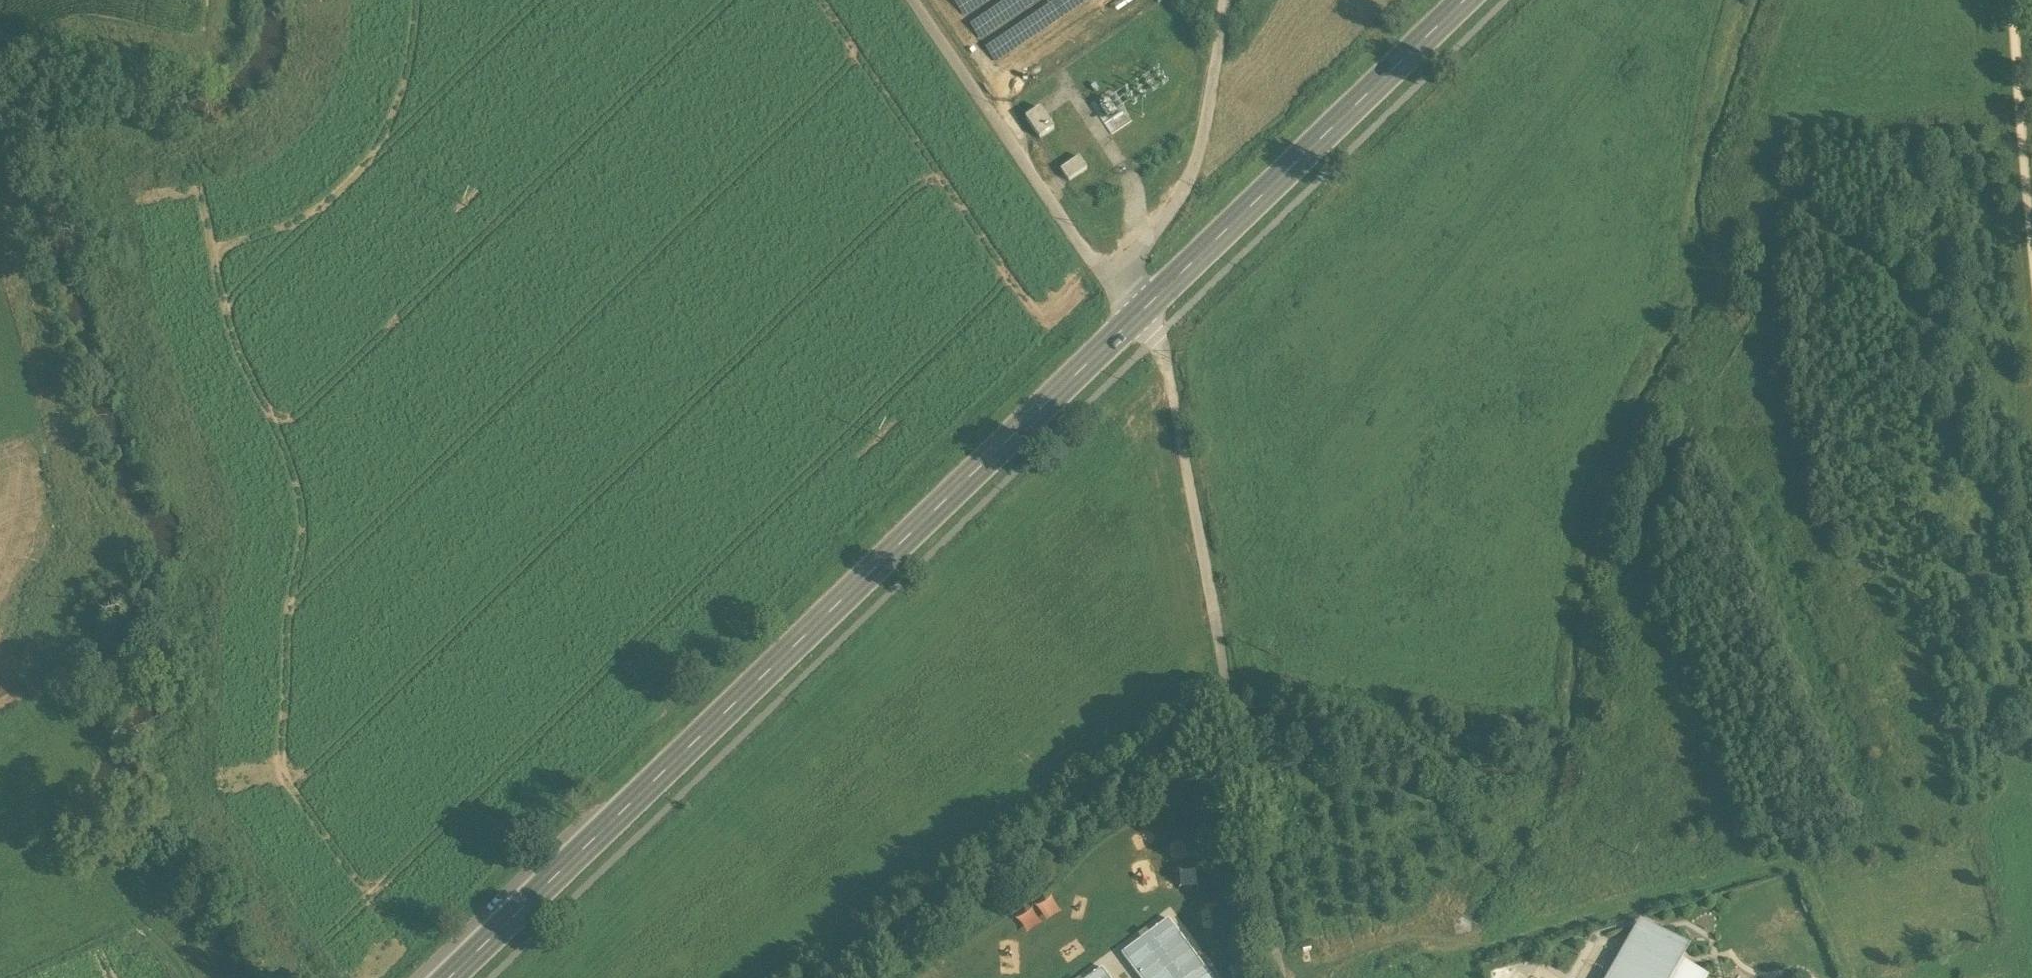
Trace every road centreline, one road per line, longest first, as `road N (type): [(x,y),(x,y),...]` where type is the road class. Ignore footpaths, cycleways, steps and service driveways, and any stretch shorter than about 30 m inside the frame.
road 1 (primary): [(452,977),(1466,0)]
road 2 (track): [(1227,695),(1157,338)]
road 3 (track): [(913,0),(1107,282)]

